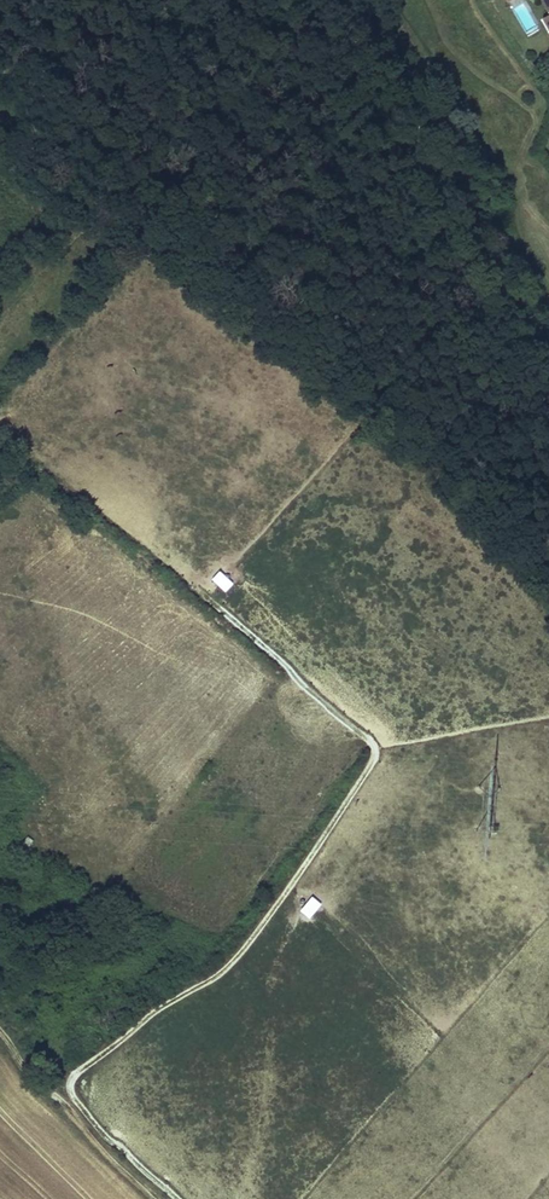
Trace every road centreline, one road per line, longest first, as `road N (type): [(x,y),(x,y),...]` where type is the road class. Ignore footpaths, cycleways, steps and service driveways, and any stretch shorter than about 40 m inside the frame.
road 1 (track): [(163,1198),(0,1027)]
road 2 (track): [(101,0),(59,62),(0,69)]

